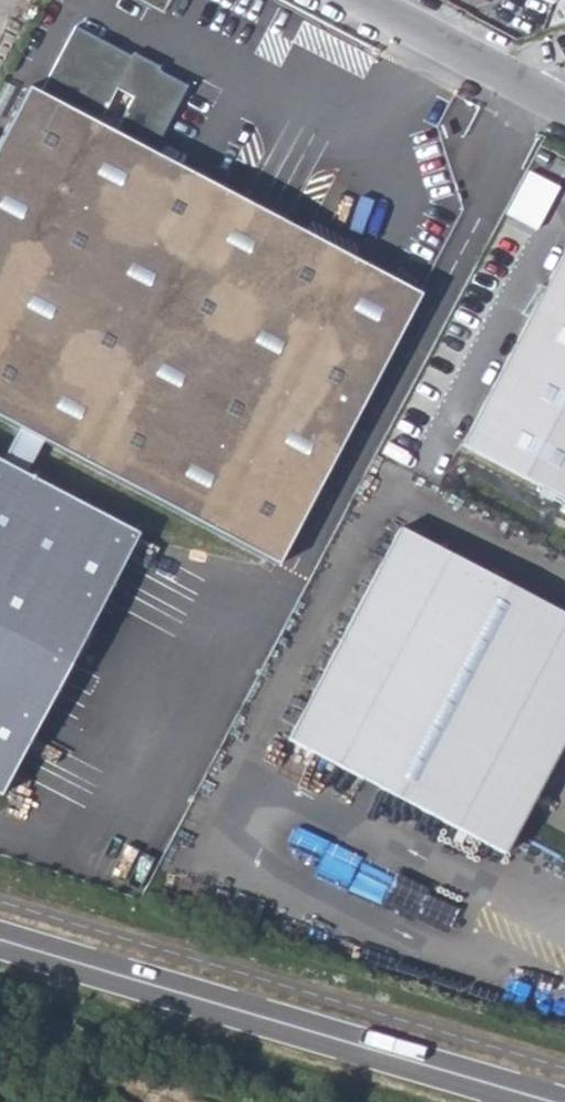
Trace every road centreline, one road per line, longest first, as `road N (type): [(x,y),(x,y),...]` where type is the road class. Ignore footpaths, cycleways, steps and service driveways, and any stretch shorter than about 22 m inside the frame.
road 1 (tertiary): [(551,1101),(0,938)]
road 2 (residential): [(564,111),(354,0)]

